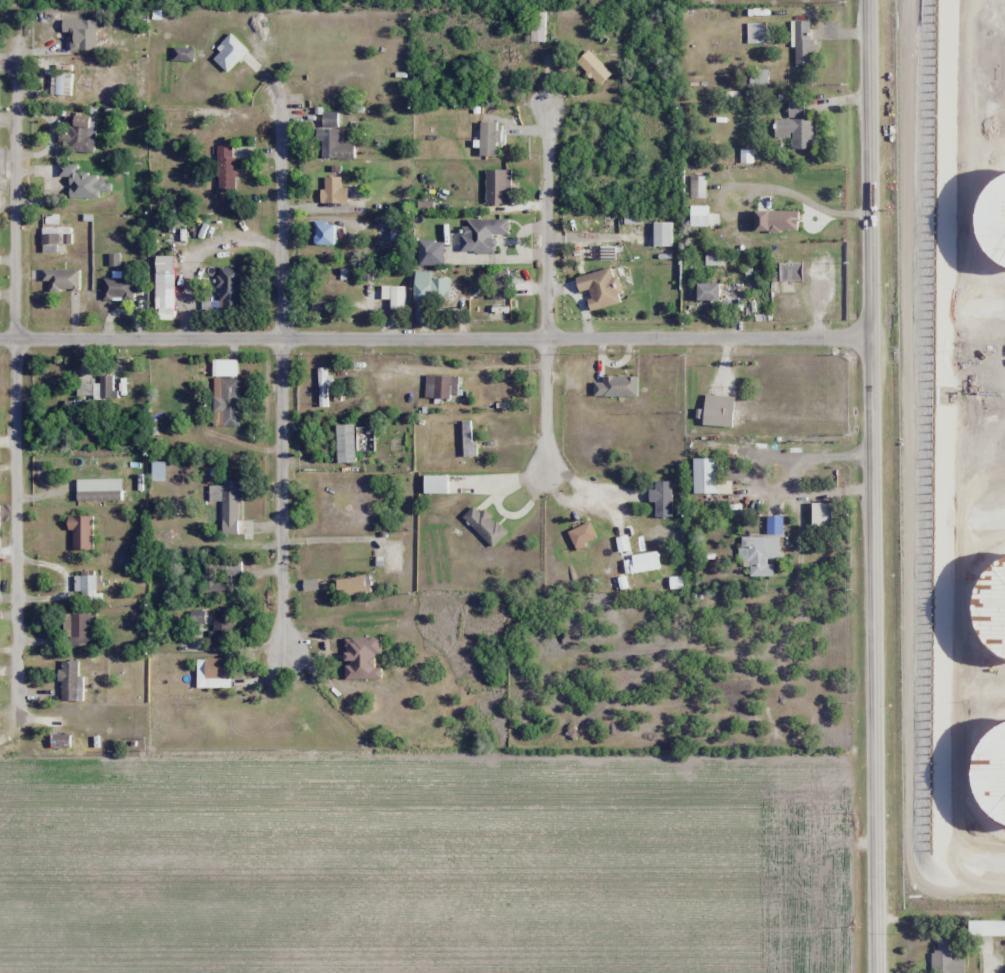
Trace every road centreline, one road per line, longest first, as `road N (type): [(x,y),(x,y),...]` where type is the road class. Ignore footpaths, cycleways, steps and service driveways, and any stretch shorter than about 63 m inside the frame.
road 1 (tertiary): [(869,0),(881,972)]
road 2 (residential): [(873,333),(0,341)]
road 3 (residential): [(22,684),(29,99)]
road 4 (residential): [(287,644),(281,95)]
road 5 (residential): [(550,475),(550,110)]

